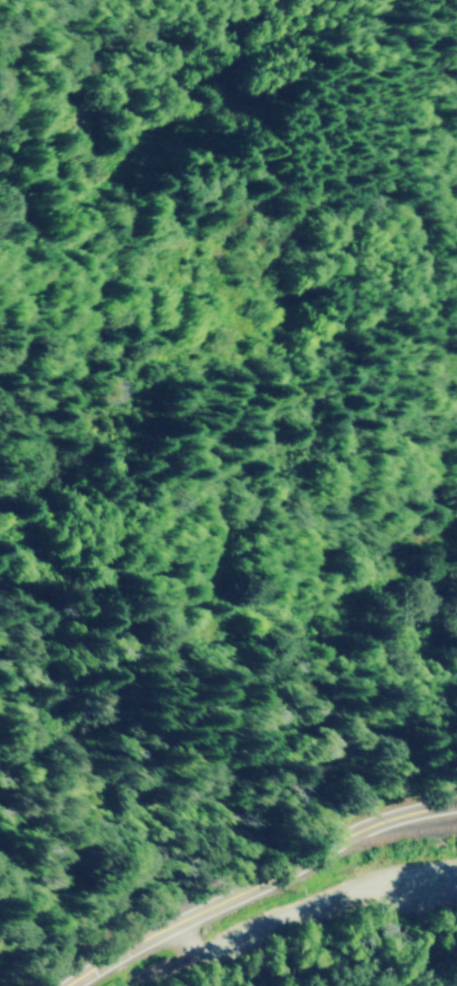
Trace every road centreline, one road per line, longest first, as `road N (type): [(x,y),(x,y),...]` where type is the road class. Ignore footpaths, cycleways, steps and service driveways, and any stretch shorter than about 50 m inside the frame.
road 1 (tertiary): [(63,985),(388,819),(456,802)]

